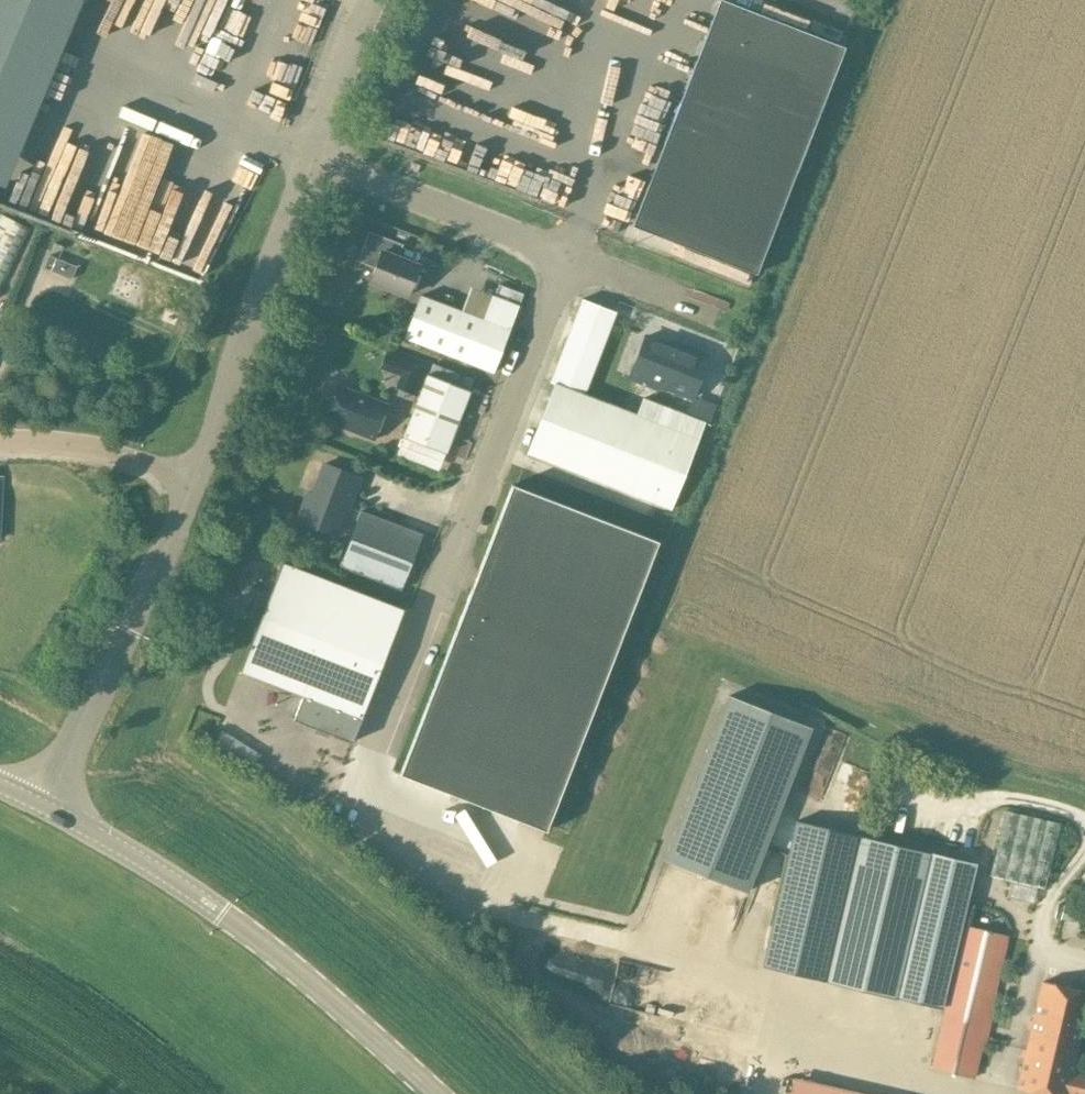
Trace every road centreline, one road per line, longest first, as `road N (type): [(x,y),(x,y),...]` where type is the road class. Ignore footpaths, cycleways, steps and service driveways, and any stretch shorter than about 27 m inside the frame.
road 1 (unclassified): [(509,842),(373,789),(365,772),(569,258)]
road 2 (tertiary): [(434,1093),(226,913),(46,807)]
road 3 (unclassified): [(46,807),(193,484)]
road 4 (unclassified): [(193,484),(313,157)]
road 5 (unclassified): [(569,258),(313,157)]
road 6 (residential): [(193,484),(145,456),(65,441),(0,442)]
road 7 (unclassified): [(313,157),(374,0)]
road 8 (unclassified): [(706,310),(569,258)]

